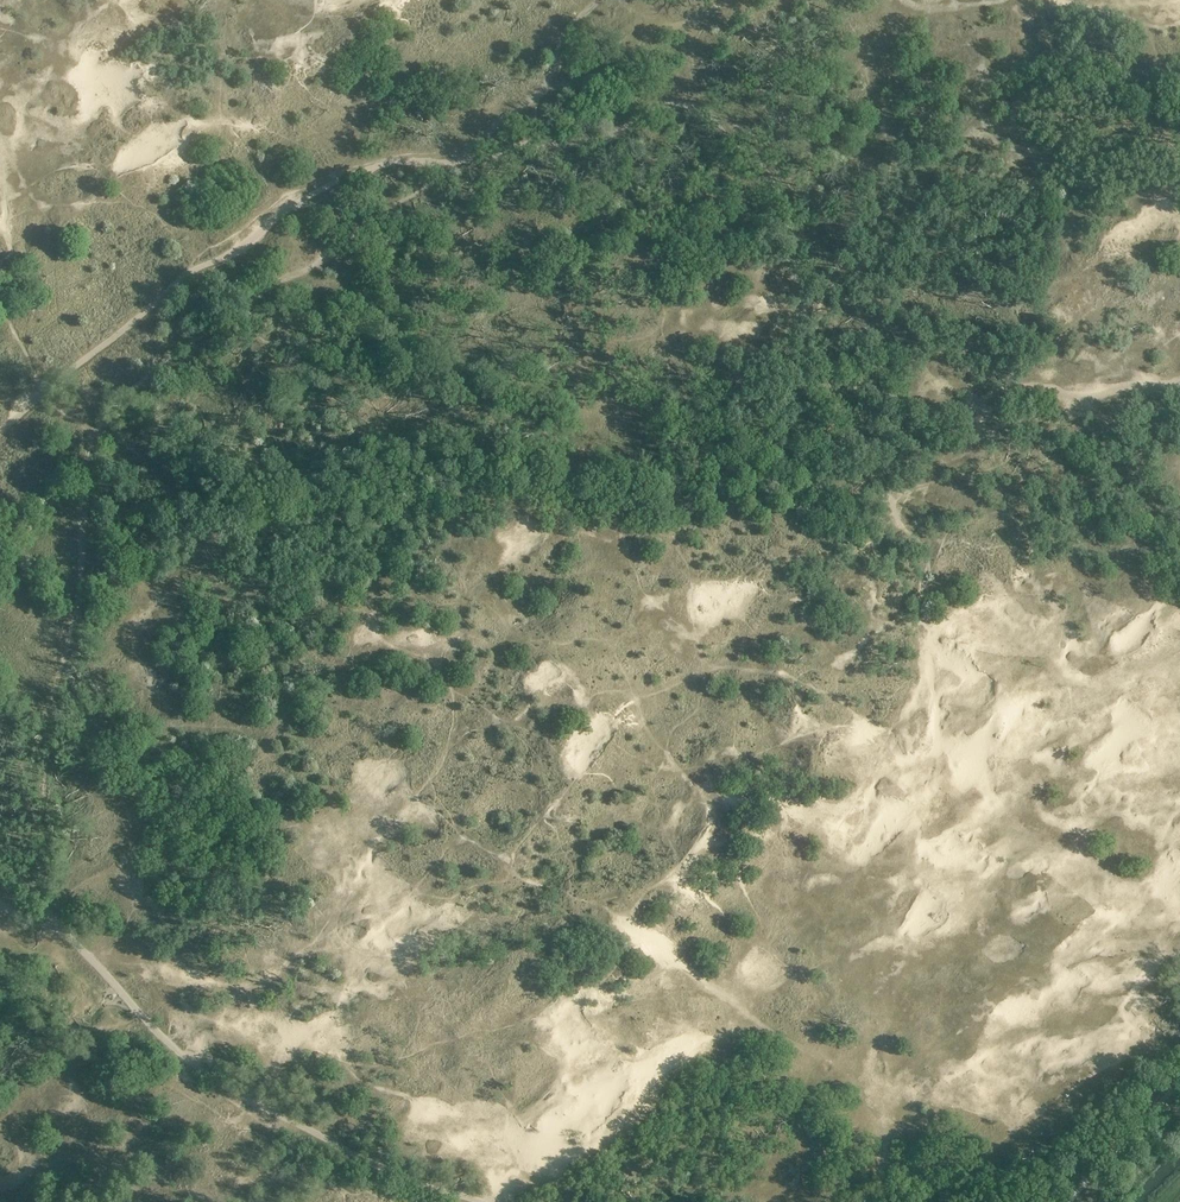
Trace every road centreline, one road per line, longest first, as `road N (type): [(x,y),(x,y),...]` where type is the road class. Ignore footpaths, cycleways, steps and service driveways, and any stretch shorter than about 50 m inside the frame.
road 1 (track): [(480,1201),(395,1174),(207,1075),(0,861)]
road 2 (track): [(1068,1201),(1179,1089)]

